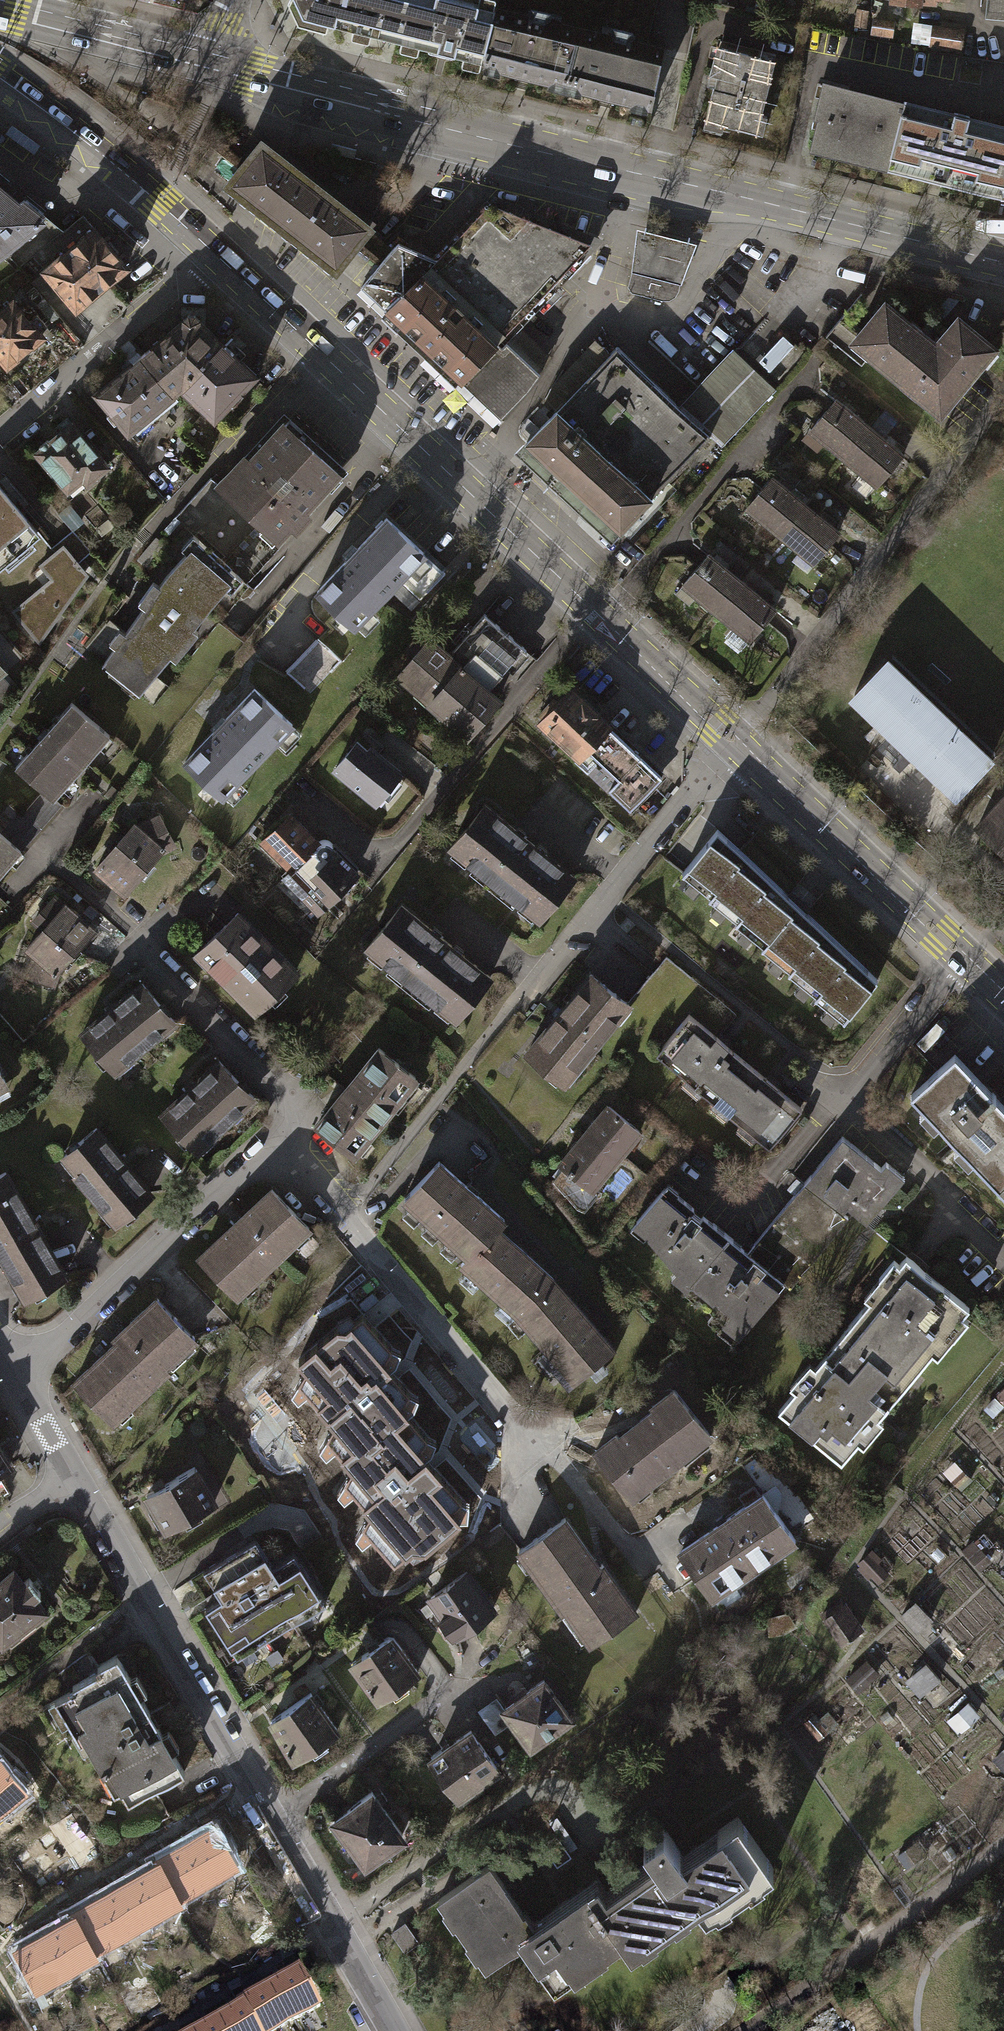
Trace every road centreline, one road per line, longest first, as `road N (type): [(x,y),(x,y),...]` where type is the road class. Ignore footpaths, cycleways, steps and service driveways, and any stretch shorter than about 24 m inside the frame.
road 1 (tertiary): [(1003,263),(202,66)]
road 2 (residential): [(11,1370),(54,1343),(204,1201),(288,1145),(531,1438)]
road 3 (primary): [(732,742),(209,250)]
road 4 (residential): [(268,1811),(73,1476)]
road 5 (primary): [(1003,999),(732,742)]
road 6 (residential): [(746,2030),(1003,1846)]
road 7 (residential): [(532,982),(732,742)]
road 8 (residential): [(209,250),(0,430)]
road 9 (residential): [(399,2030),(268,1811)]
road 10 (residential): [(268,1811),(454,1685)]
road 11 (tertiary): [(202,66),(0,16)]
road 12 (primary): [(0,75),(158,202)]
road 13 (residential): [(73,1476),(11,1370)]

